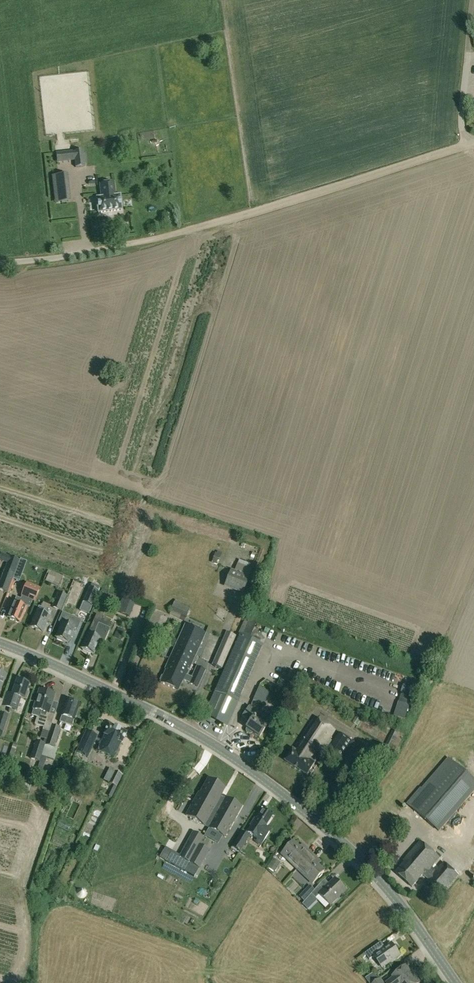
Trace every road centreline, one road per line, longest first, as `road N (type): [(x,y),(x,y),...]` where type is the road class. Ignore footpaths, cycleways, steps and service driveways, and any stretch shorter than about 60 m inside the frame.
road 1 (tertiary): [(454,982),(397,901),(346,848),(231,755),(0,642)]
road 2 (track): [(0,263),(185,231),(465,146)]

